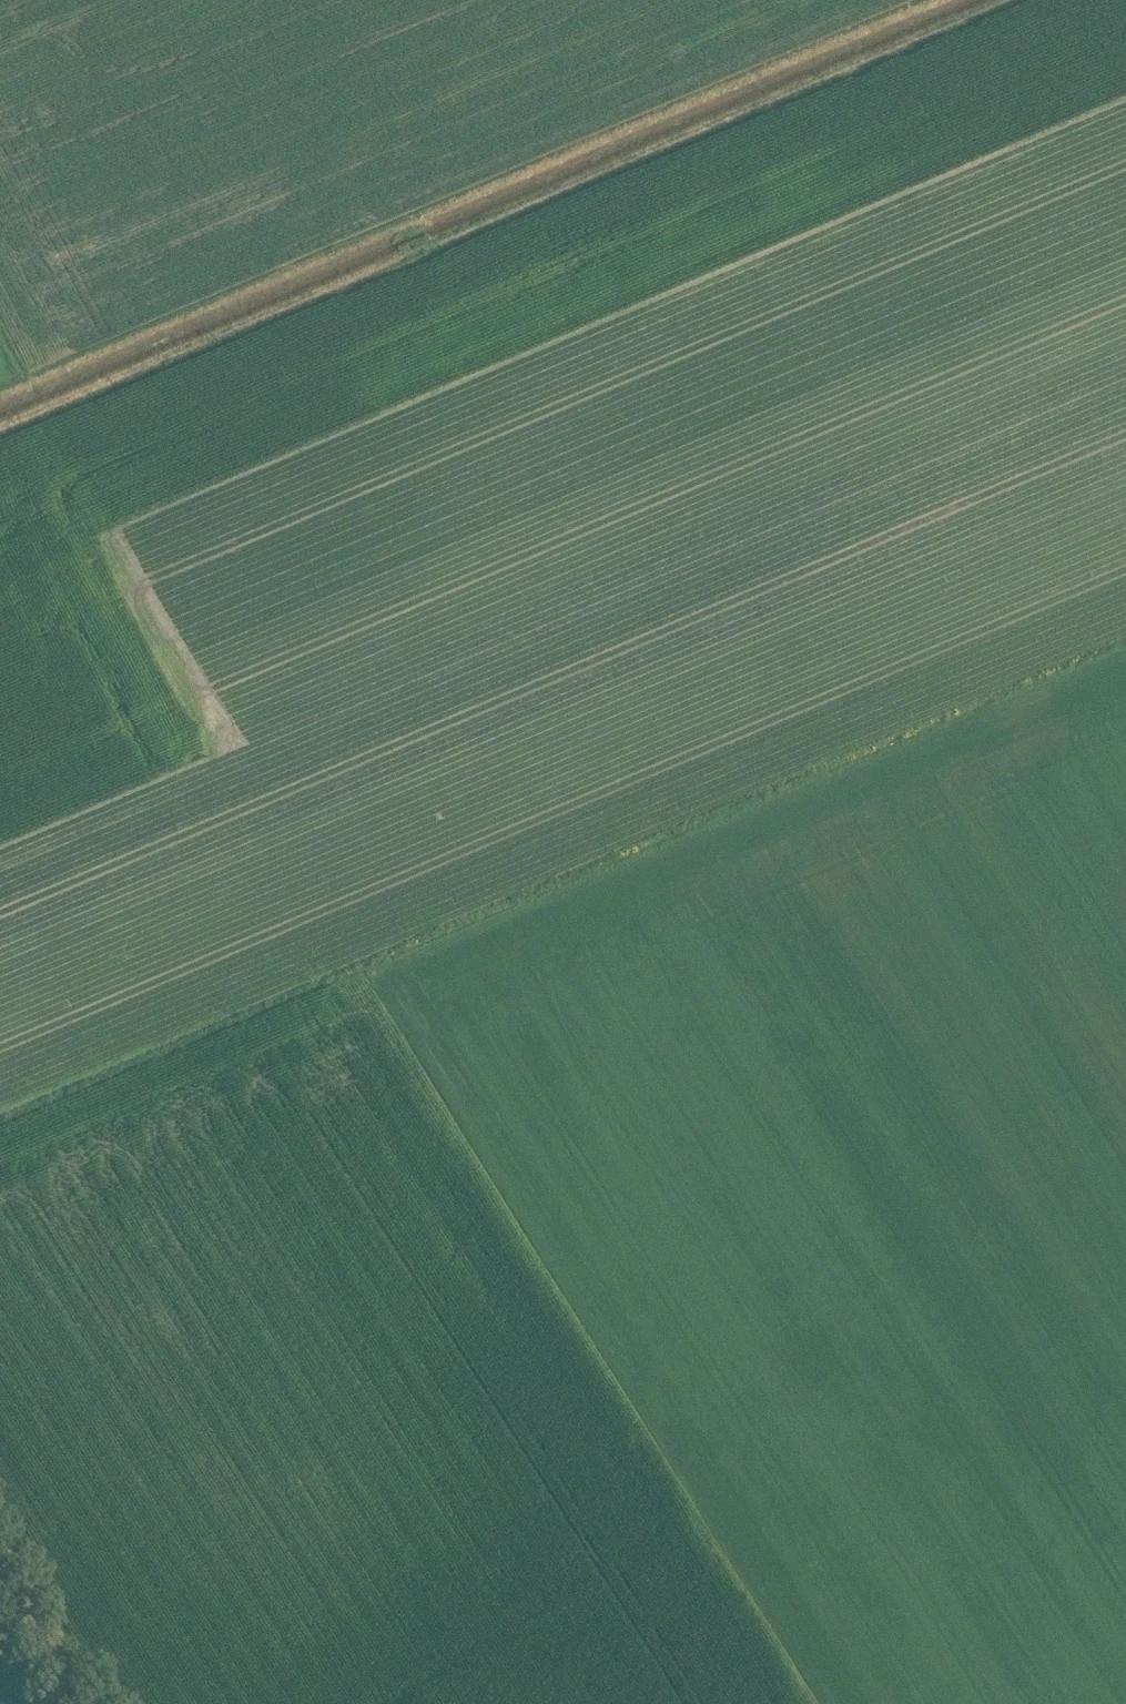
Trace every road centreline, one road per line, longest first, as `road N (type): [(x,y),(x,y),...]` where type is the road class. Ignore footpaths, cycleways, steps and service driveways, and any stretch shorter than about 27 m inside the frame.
road 1 (unclassified): [(85,1703),(0,1571)]

